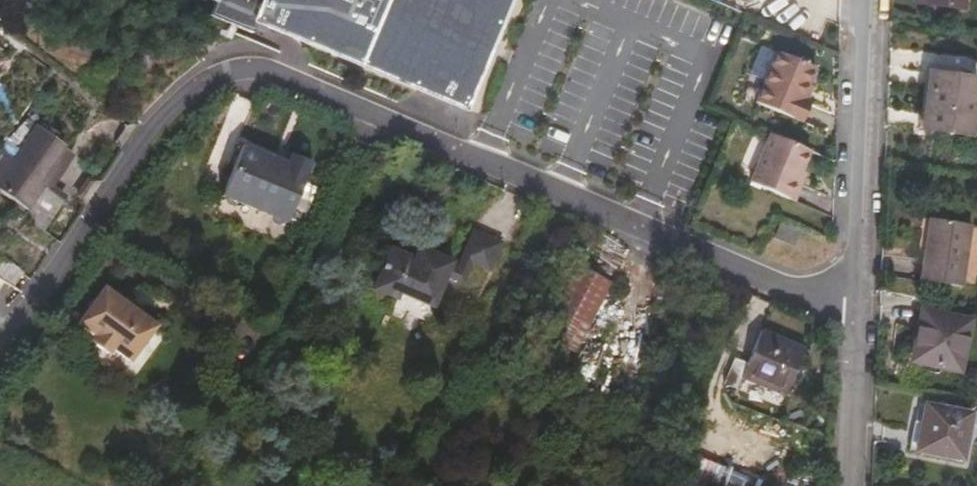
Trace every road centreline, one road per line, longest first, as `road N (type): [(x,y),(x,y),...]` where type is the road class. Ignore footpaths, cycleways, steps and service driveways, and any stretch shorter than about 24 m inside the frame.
road 1 (residential): [(0,335),(29,310),(152,120),(226,66),(246,61),(459,150)]
road 2 (residential): [(853,300),(794,290),(459,150)]
road 3 (residential): [(861,0),(853,300)]
road 4 (residential): [(853,300),(844,485)]

